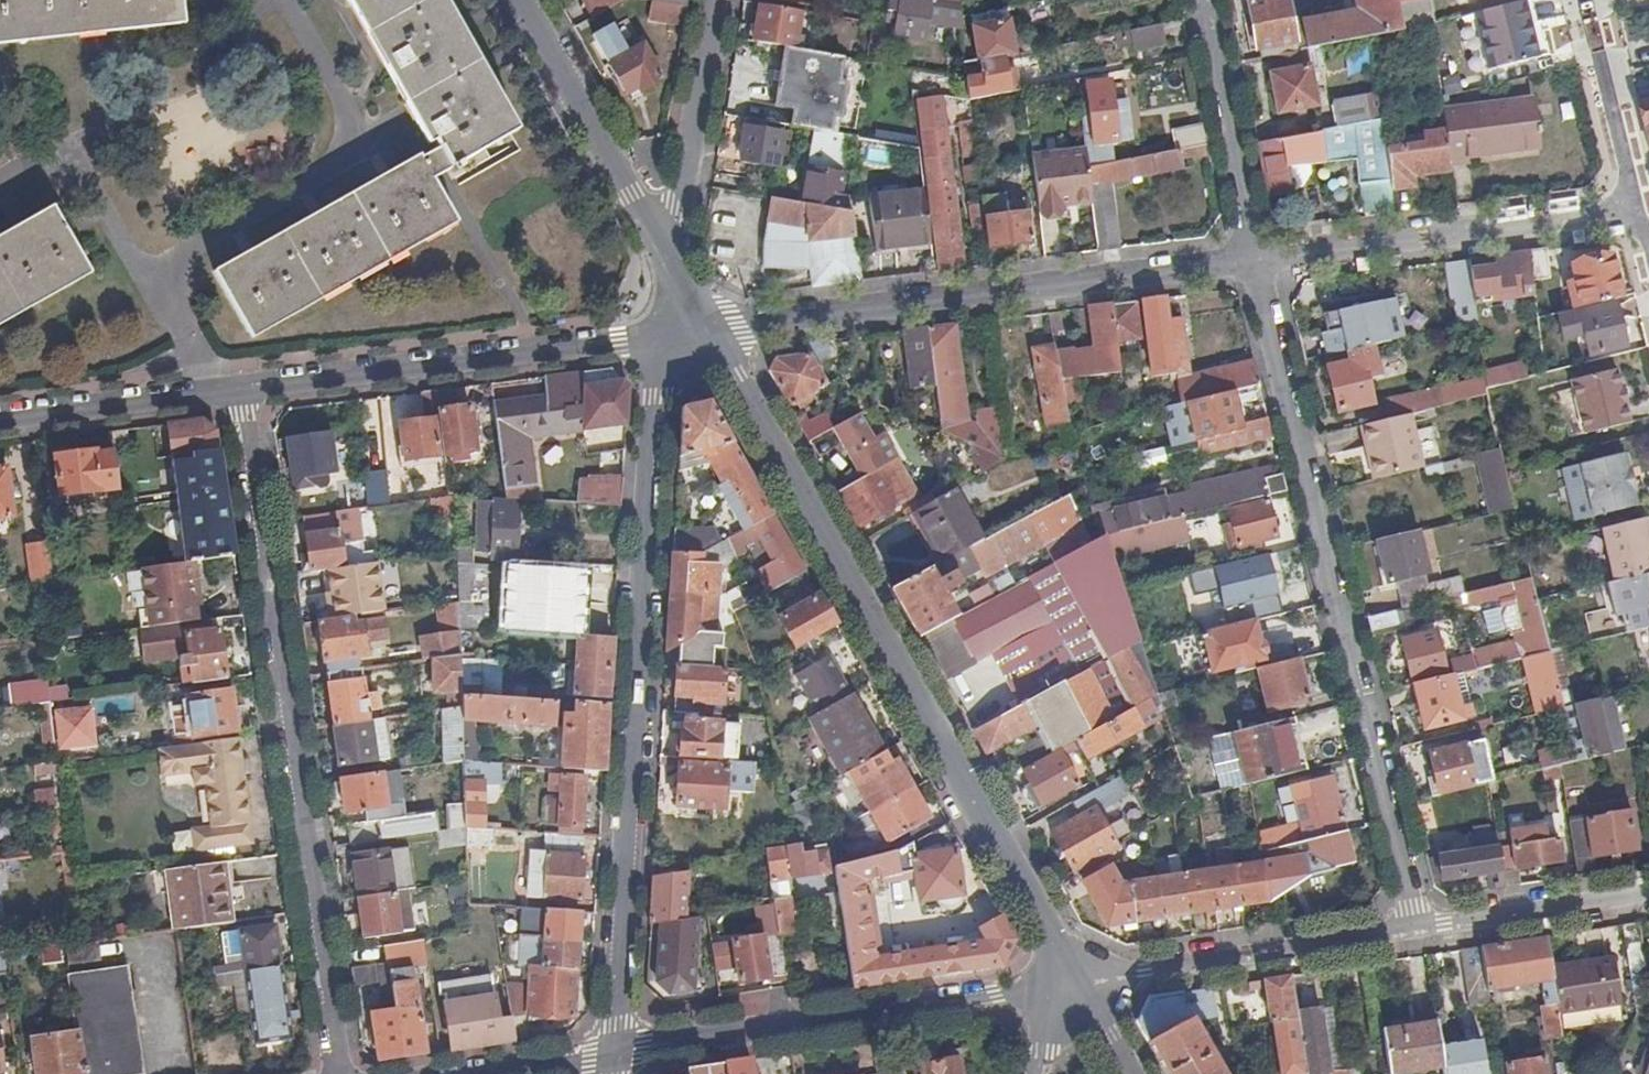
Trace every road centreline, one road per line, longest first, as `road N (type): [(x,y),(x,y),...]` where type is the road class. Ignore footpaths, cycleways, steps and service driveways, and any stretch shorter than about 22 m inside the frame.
road 1 (tertiary): [(687,334),(733,379),(1077,983)]
road 2 (residential): [(615,1053),(659,403),(687,334)]
road 3 (residential): [(244,391),(339,1073)]
road 4 (residential): [(1254,259),(1417,927)]
road 5 (residential): [(687,334),(1254,259)]
road 6 (residential): [(1077,983),(615,1053)]
road 7 (residential): [(244,391),(687,334)]
road 8 (residential): [(1254,259),(1639,208)]
road 9 (tertiary): [(519,0),(659,254),(687,334)]
road 10 (residential): [(1417,927),(1077,983)]
road 11 (residential): [(687,334),(677,209),(712,0)]
road 12 (residential): [(1203,0),(1254,259)]
road 13 (residential): [(0,421),(244,391)]
road 14 (residential): [(1648,895),(1417,927)]
road 15 (residential): [(1639,208),(1586,0)]
road 16 (residential): [(615,1053),(481,1073)]

